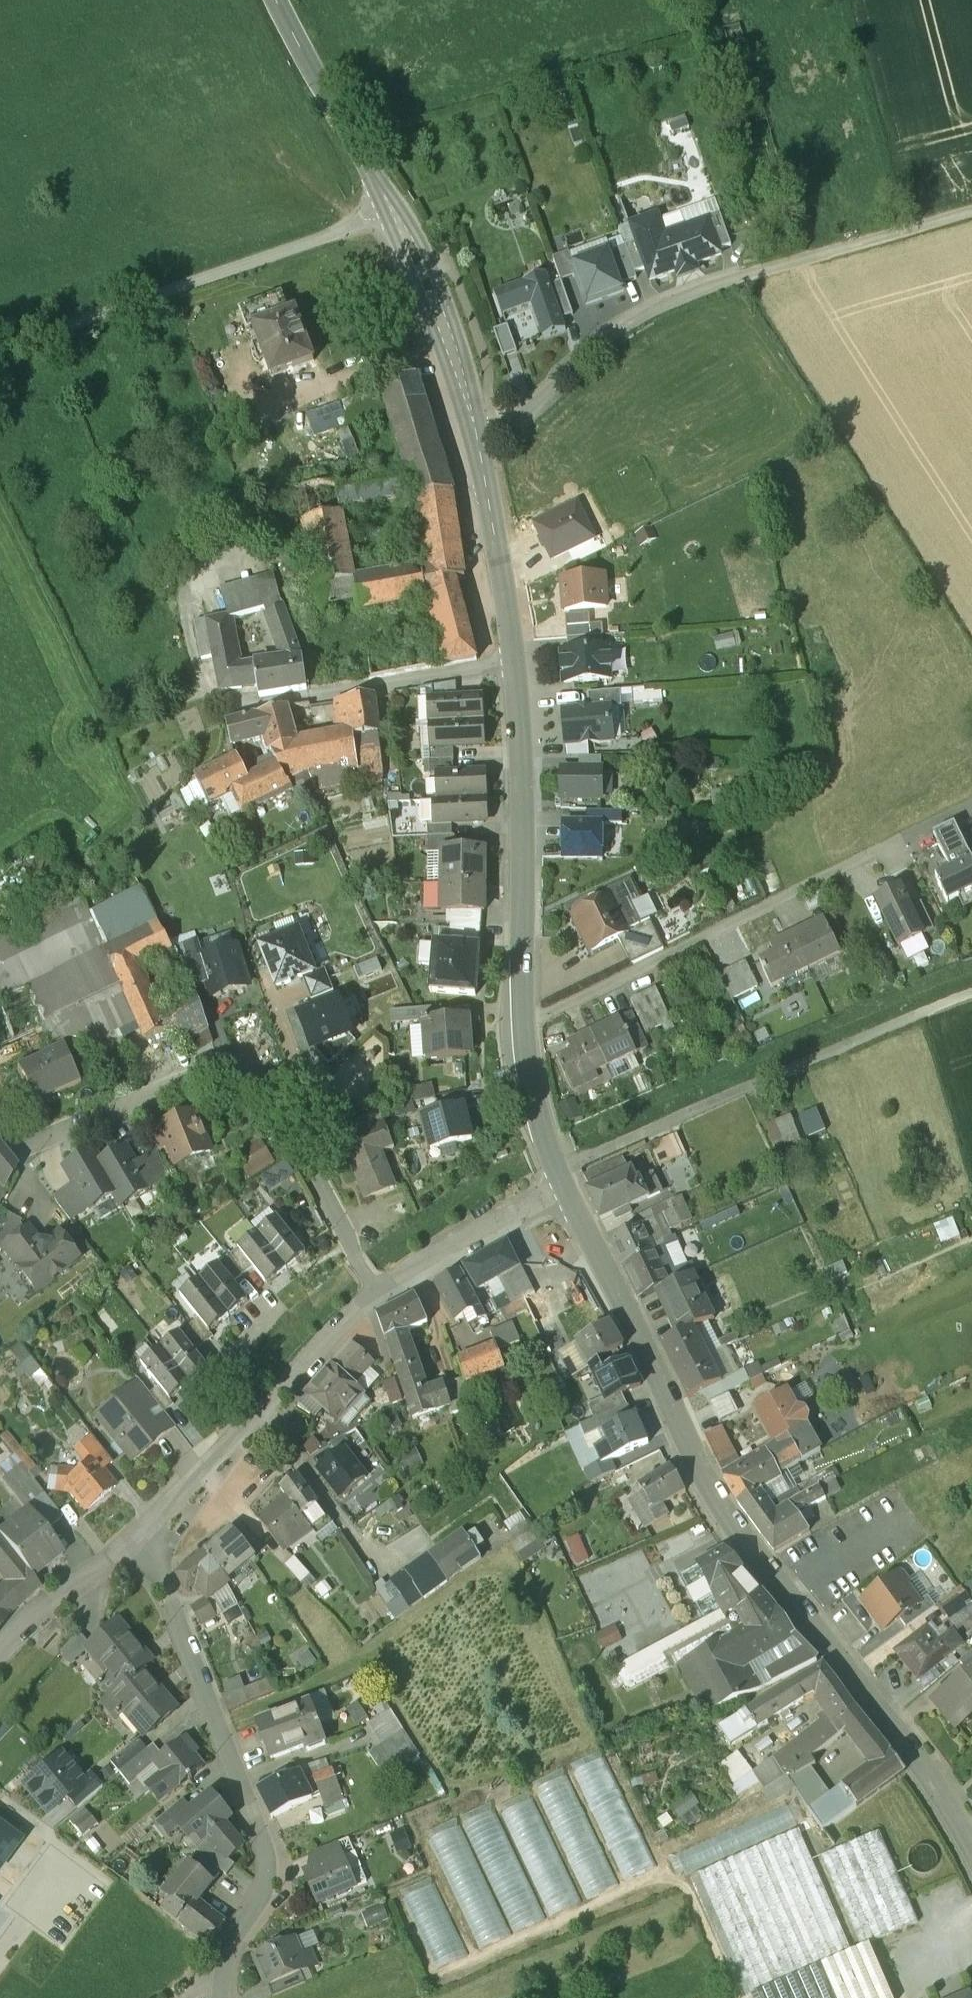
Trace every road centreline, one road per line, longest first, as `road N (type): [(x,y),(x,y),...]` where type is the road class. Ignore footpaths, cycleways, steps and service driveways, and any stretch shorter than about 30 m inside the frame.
road 1 (tertiary): [(564,1181),(540,1131),(518,1028),(514,664),(453,363),(398,221),(279,0)]
road 2 (tertiary): [(971,1853),(936,1793),(739,1538),(690,1456),(564,1181)]
road 3 (residential): [(142,1536),(201,1663),(262,1833),(257,1888),(219,1951),(219,1997)]
road 4 (track): [(564,1181),(578,1164),(971,993)]
road 5 (track): [(0,351),(398,221)]
road 6 (residential): [(564,1181),(377,1296),(313,1350),(252,1416)]
road 7 (residential): [(252,1416),(281,1438),(370,1555),(394,1554),(434,1527)]
road 8 (residential): [(142,1536),(47,1606),(0,1655)]
road 9 (track): [(971,213),(800,261)]
road 10 (residential): [(252,1416),(142,1536)]

